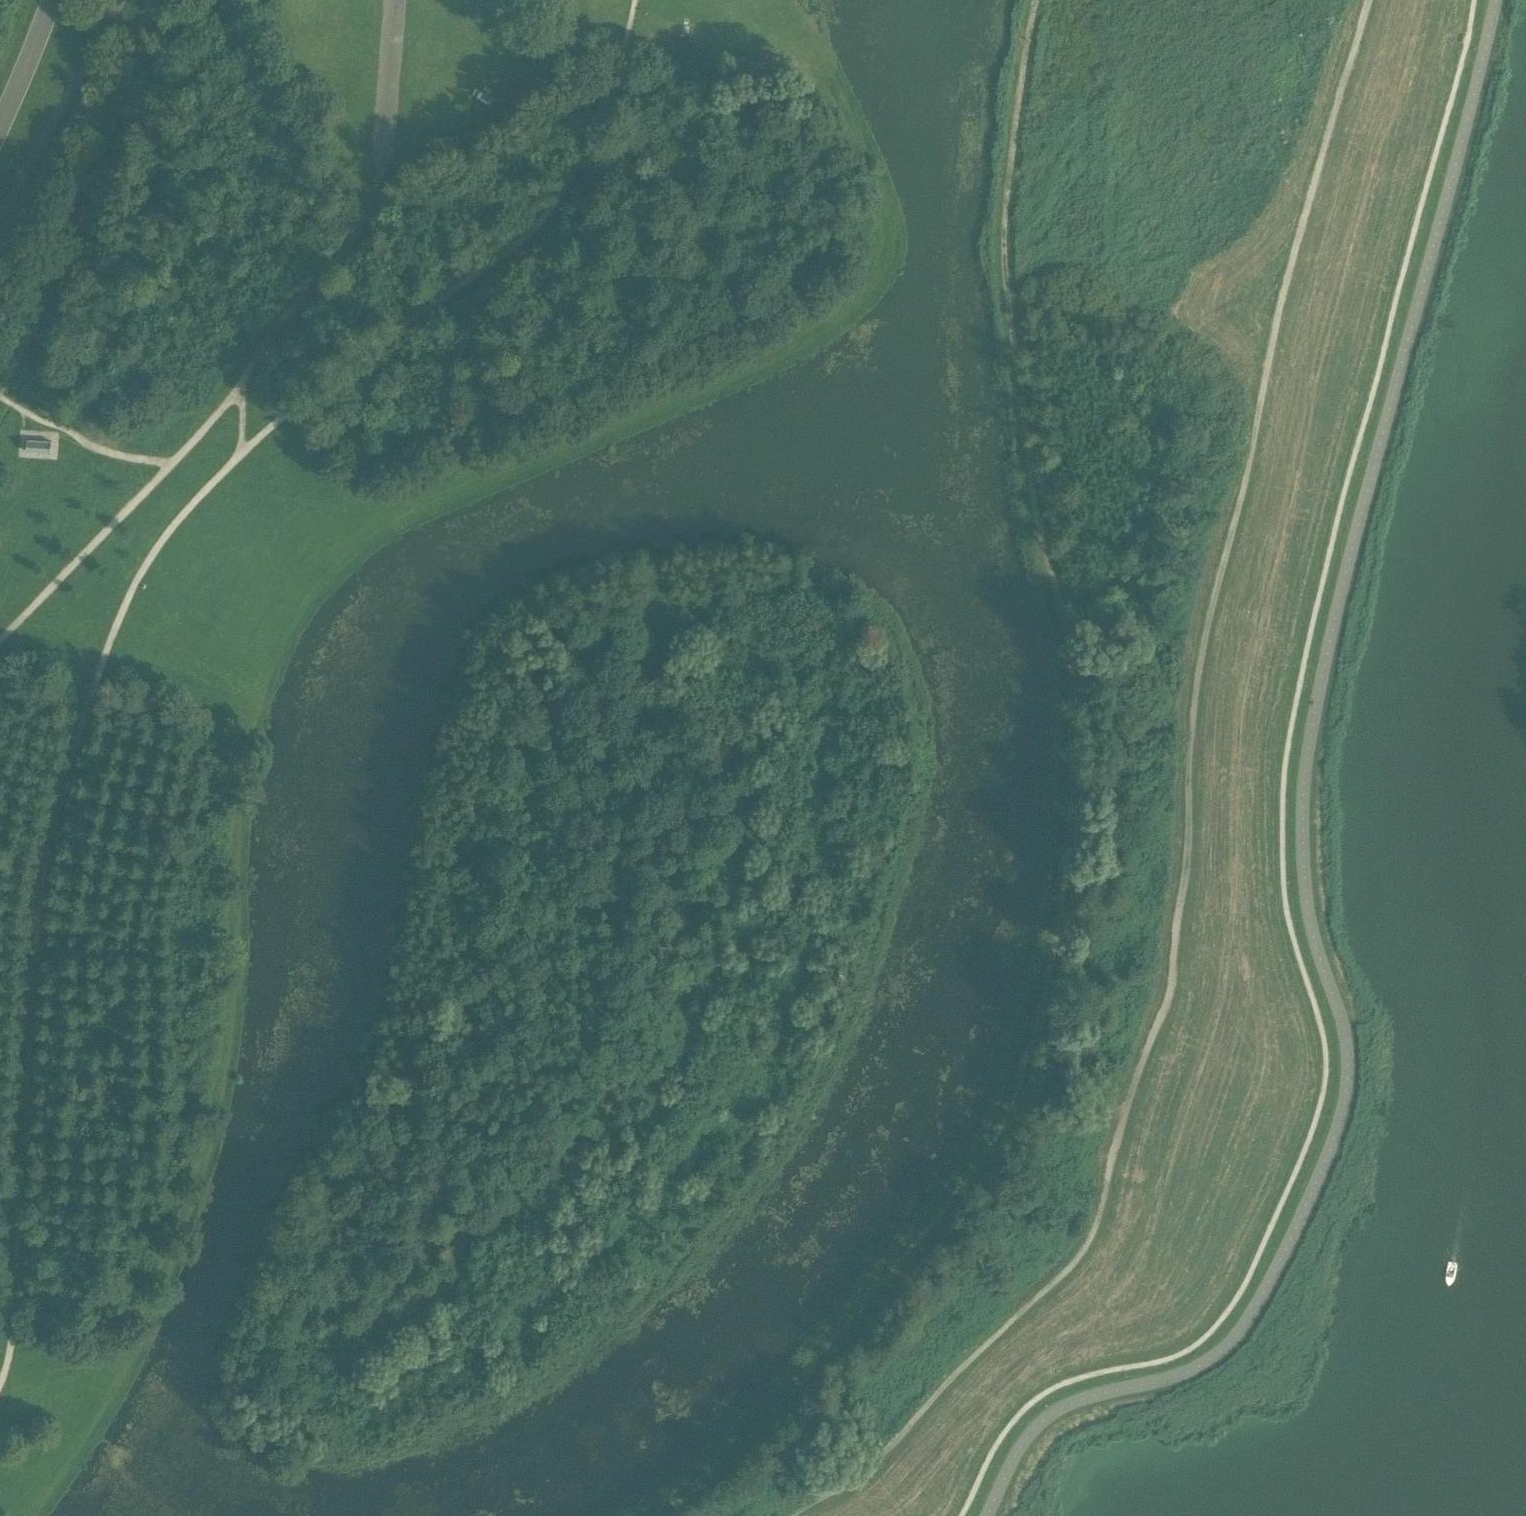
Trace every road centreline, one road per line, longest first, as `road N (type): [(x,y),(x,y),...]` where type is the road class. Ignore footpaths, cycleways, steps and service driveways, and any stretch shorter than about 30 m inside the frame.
road 1 (unclassified): [(0,127),(52,0)]

